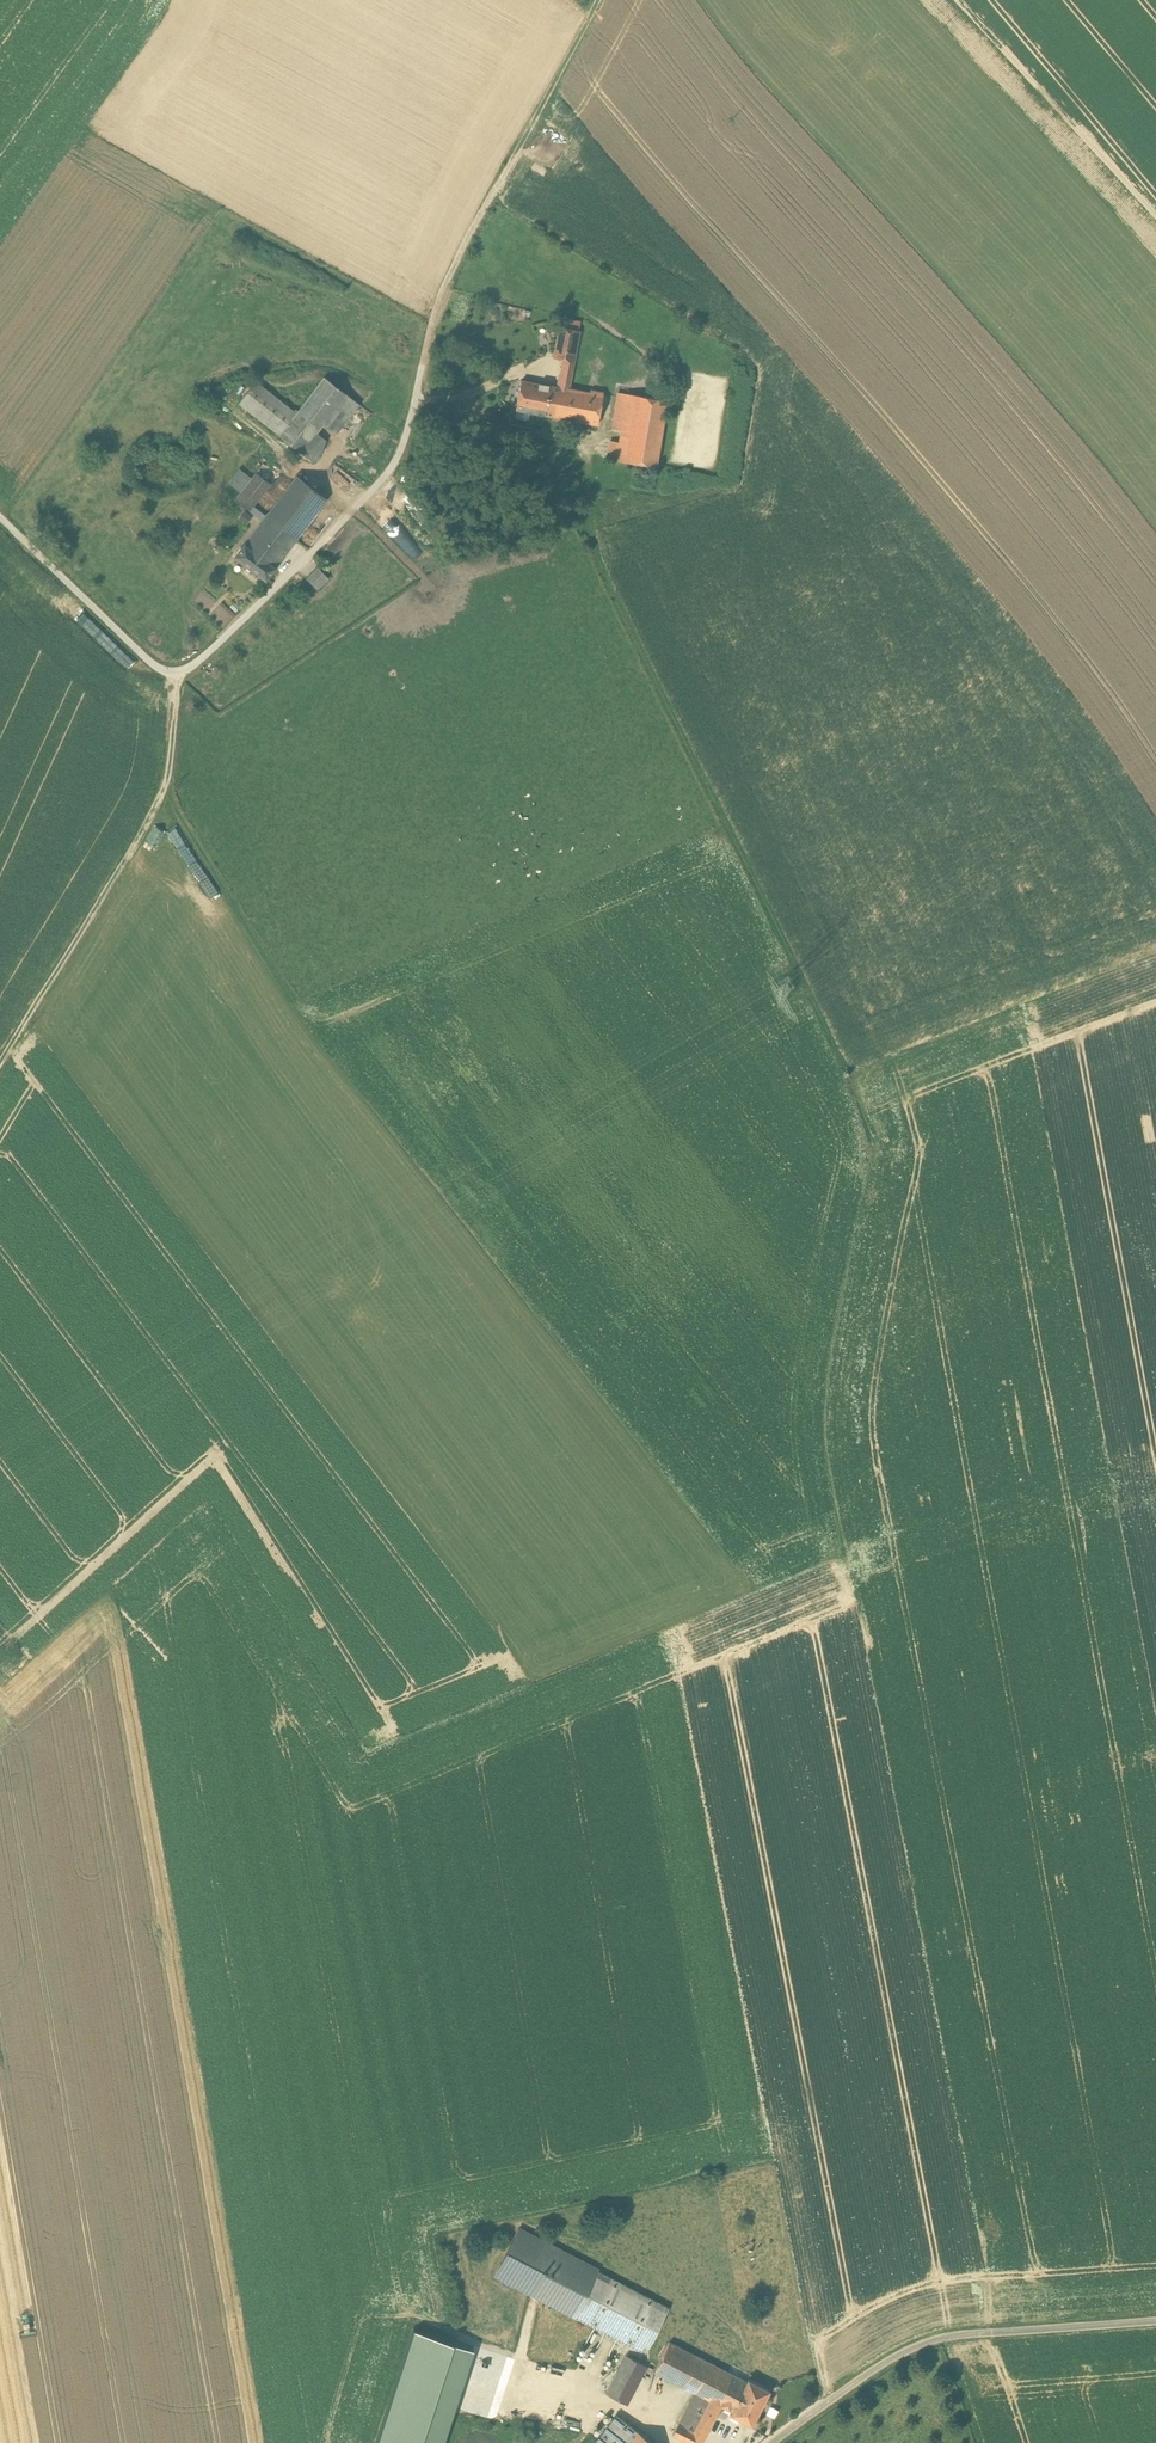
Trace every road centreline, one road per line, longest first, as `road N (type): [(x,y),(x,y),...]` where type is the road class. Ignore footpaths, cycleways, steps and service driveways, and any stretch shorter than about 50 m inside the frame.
road 1 (unclassified): [(0,517),(157,669),(193,666),(385,476),(400,455),(429,333)]
road 2 (track): [(0,1068),(165,803),(181,686),(174,673)]
road 3 (unclassified): [(1155,2319),(943,2337),(902,2353),(774,2442)]
road 4 (track): [(596,0),(441,294),(429,333)]

